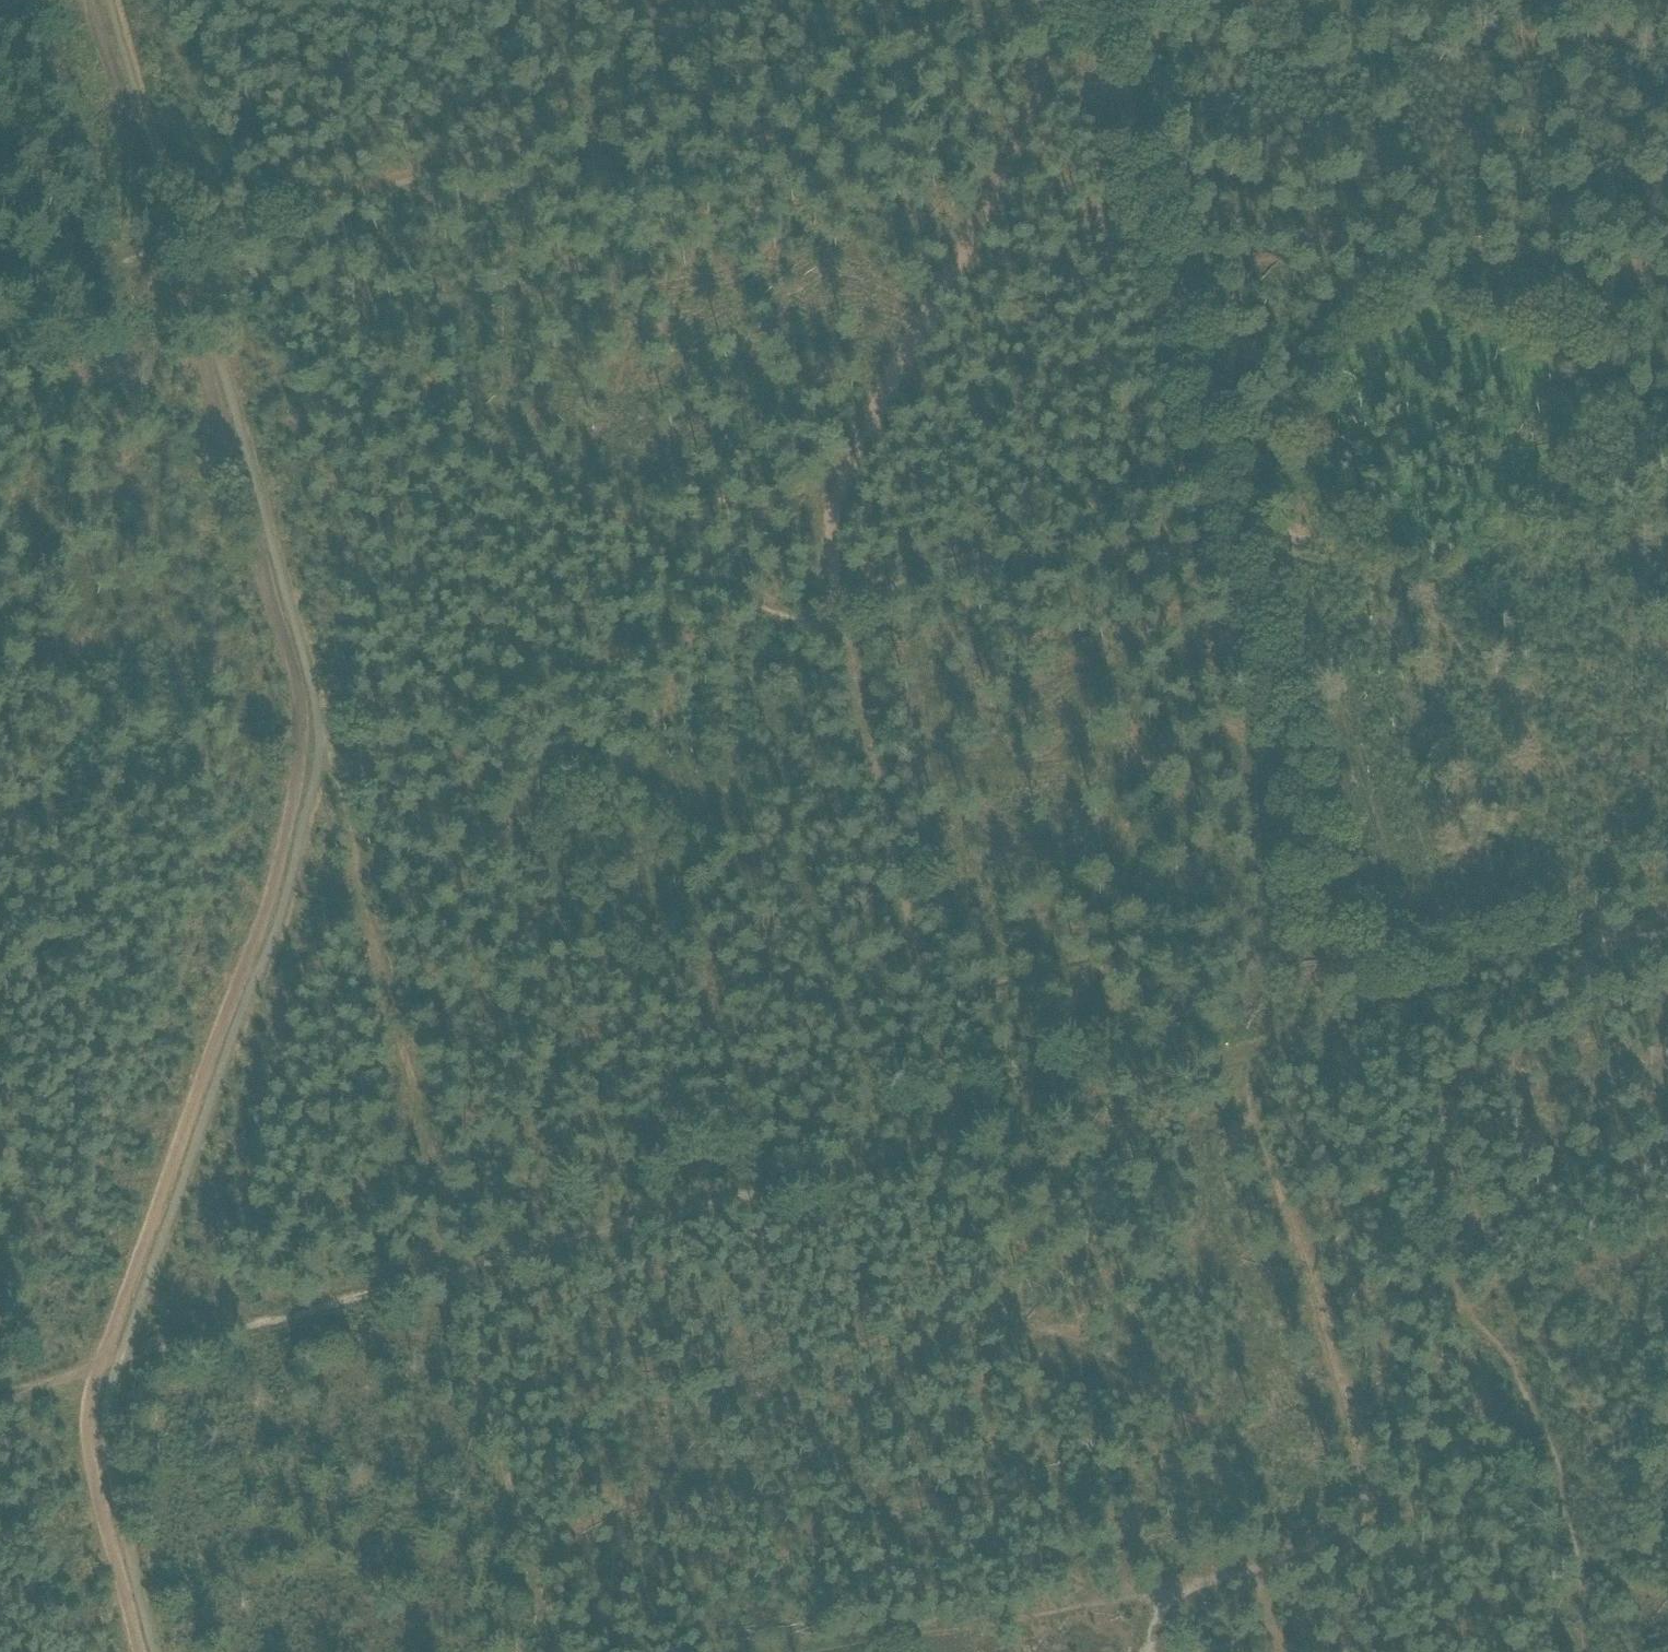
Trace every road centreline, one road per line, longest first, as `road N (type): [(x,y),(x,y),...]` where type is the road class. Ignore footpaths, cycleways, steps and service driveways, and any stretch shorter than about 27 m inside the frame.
road 1 (track): [(958,1131),(0,1400)]
road 2 (track): [(1667,919),(958,1131)]
road 3 (track): [(1229,455),(1373,1007)]
road 4 (track): [(1229,455),(1121,0)]
road 5 (track): [(175,247),(0,296)]

